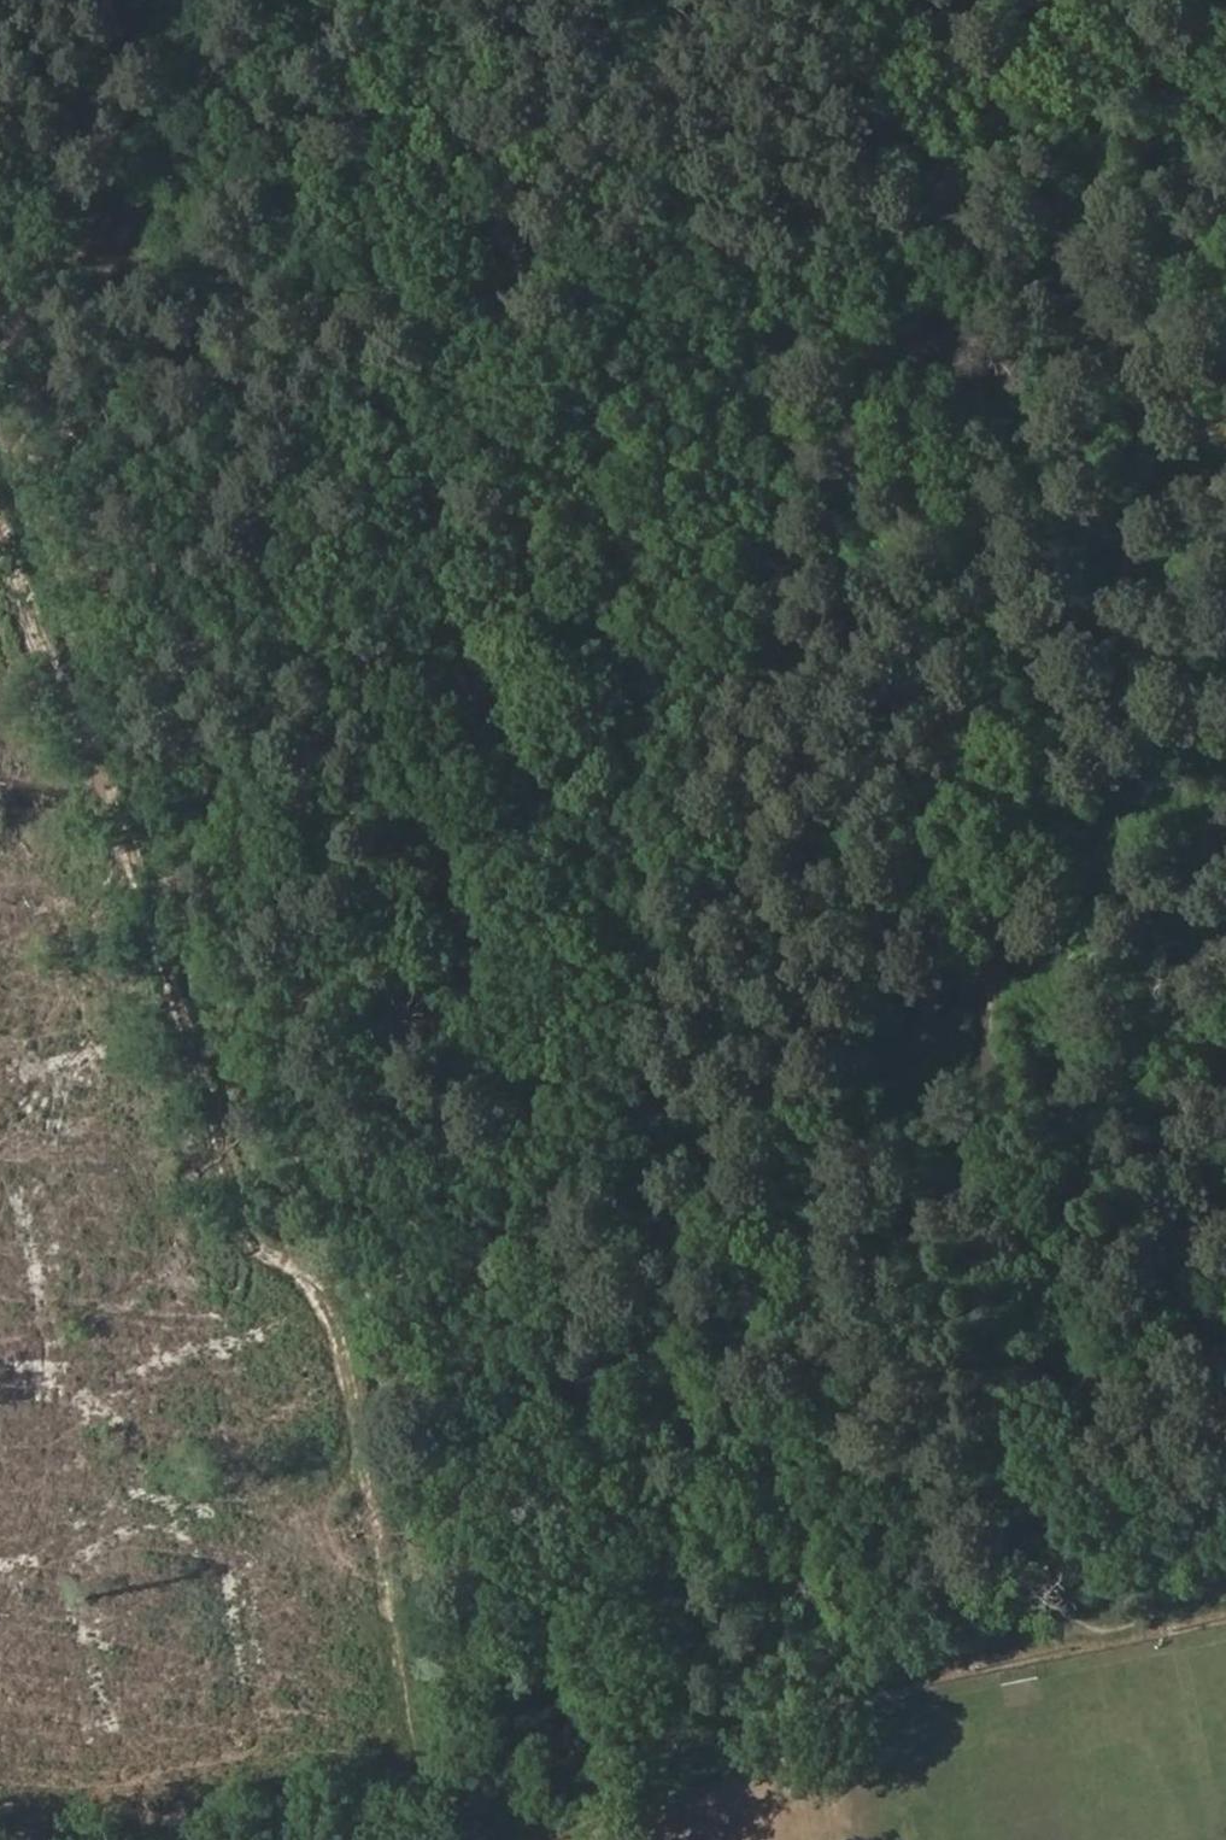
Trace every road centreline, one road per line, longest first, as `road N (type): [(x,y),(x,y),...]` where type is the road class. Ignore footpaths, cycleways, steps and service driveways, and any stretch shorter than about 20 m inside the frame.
road 1 (residential): [(0,1565),(103,1556),(139,1499),(149,1456),(119,1416),(74,1379),(5,1156)]
road 2 (track): [(0,1782),(419,1749)]
road 3 (track): [(234,1202),(37,1260)]

